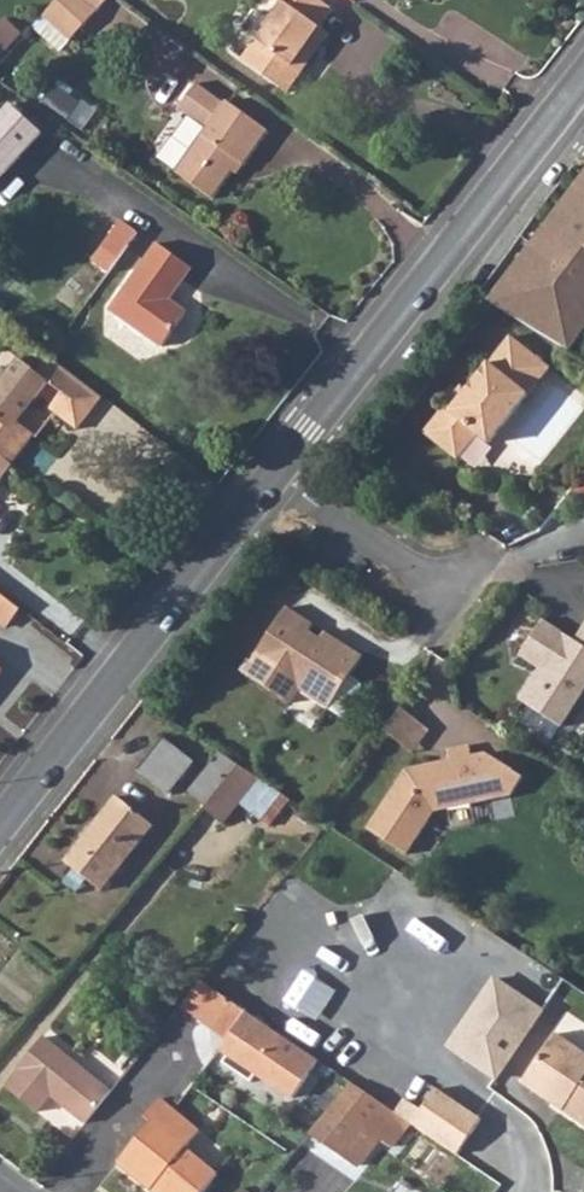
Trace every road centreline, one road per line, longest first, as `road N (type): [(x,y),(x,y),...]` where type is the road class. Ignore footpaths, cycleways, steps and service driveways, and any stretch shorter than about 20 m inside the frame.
road 1 (secondary): [(278,469),(583,76)]
road 2 (secondary): [(0,821),(278,469)]
road 3 (residential): [(278,469),(296,490),(445,585)]

